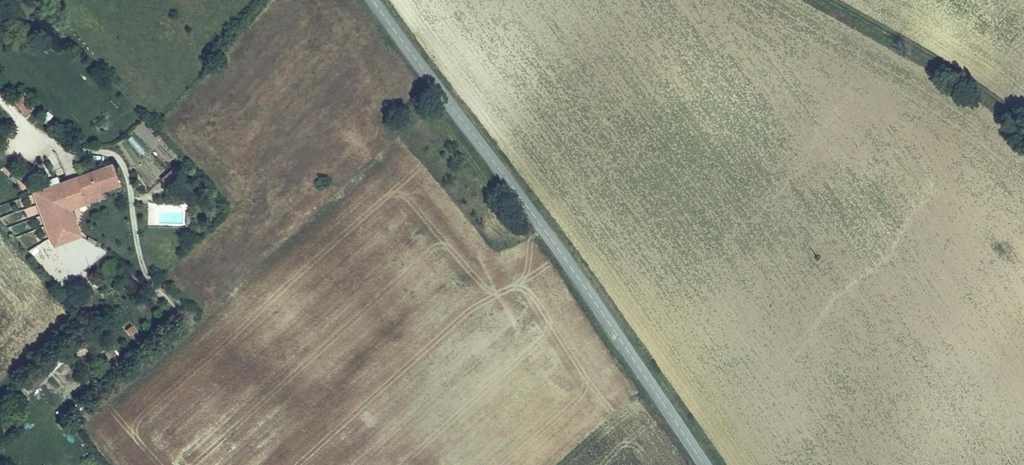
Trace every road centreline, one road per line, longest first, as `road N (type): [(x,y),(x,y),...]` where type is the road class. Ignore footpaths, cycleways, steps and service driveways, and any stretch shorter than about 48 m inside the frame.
road 1 (tertiary): [(706,464),(549,234),(374,0)]
road 2 (track): [(830,0),(1023,116)]

